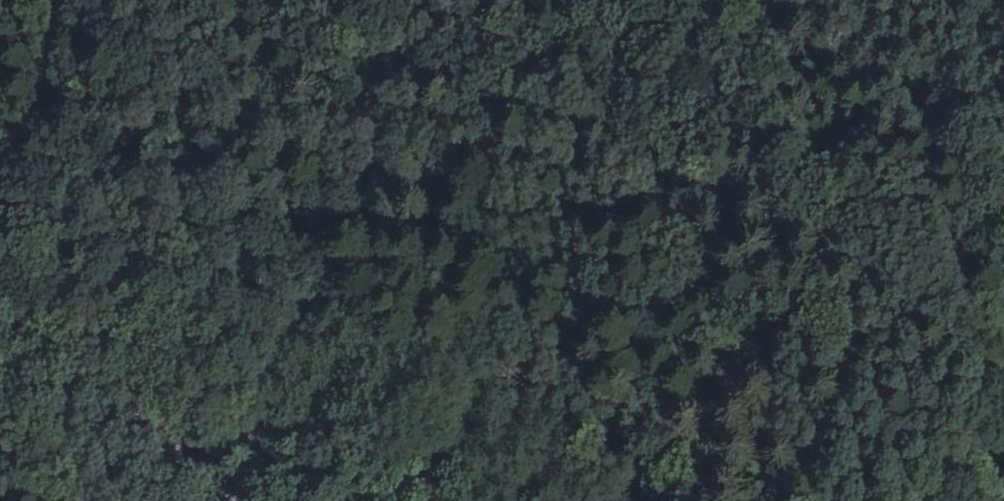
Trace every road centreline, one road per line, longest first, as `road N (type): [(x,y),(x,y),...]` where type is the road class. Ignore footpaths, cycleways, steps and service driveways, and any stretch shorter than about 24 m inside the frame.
road 1 (unclassified): [(0,299),(49,321),(255,500)]

